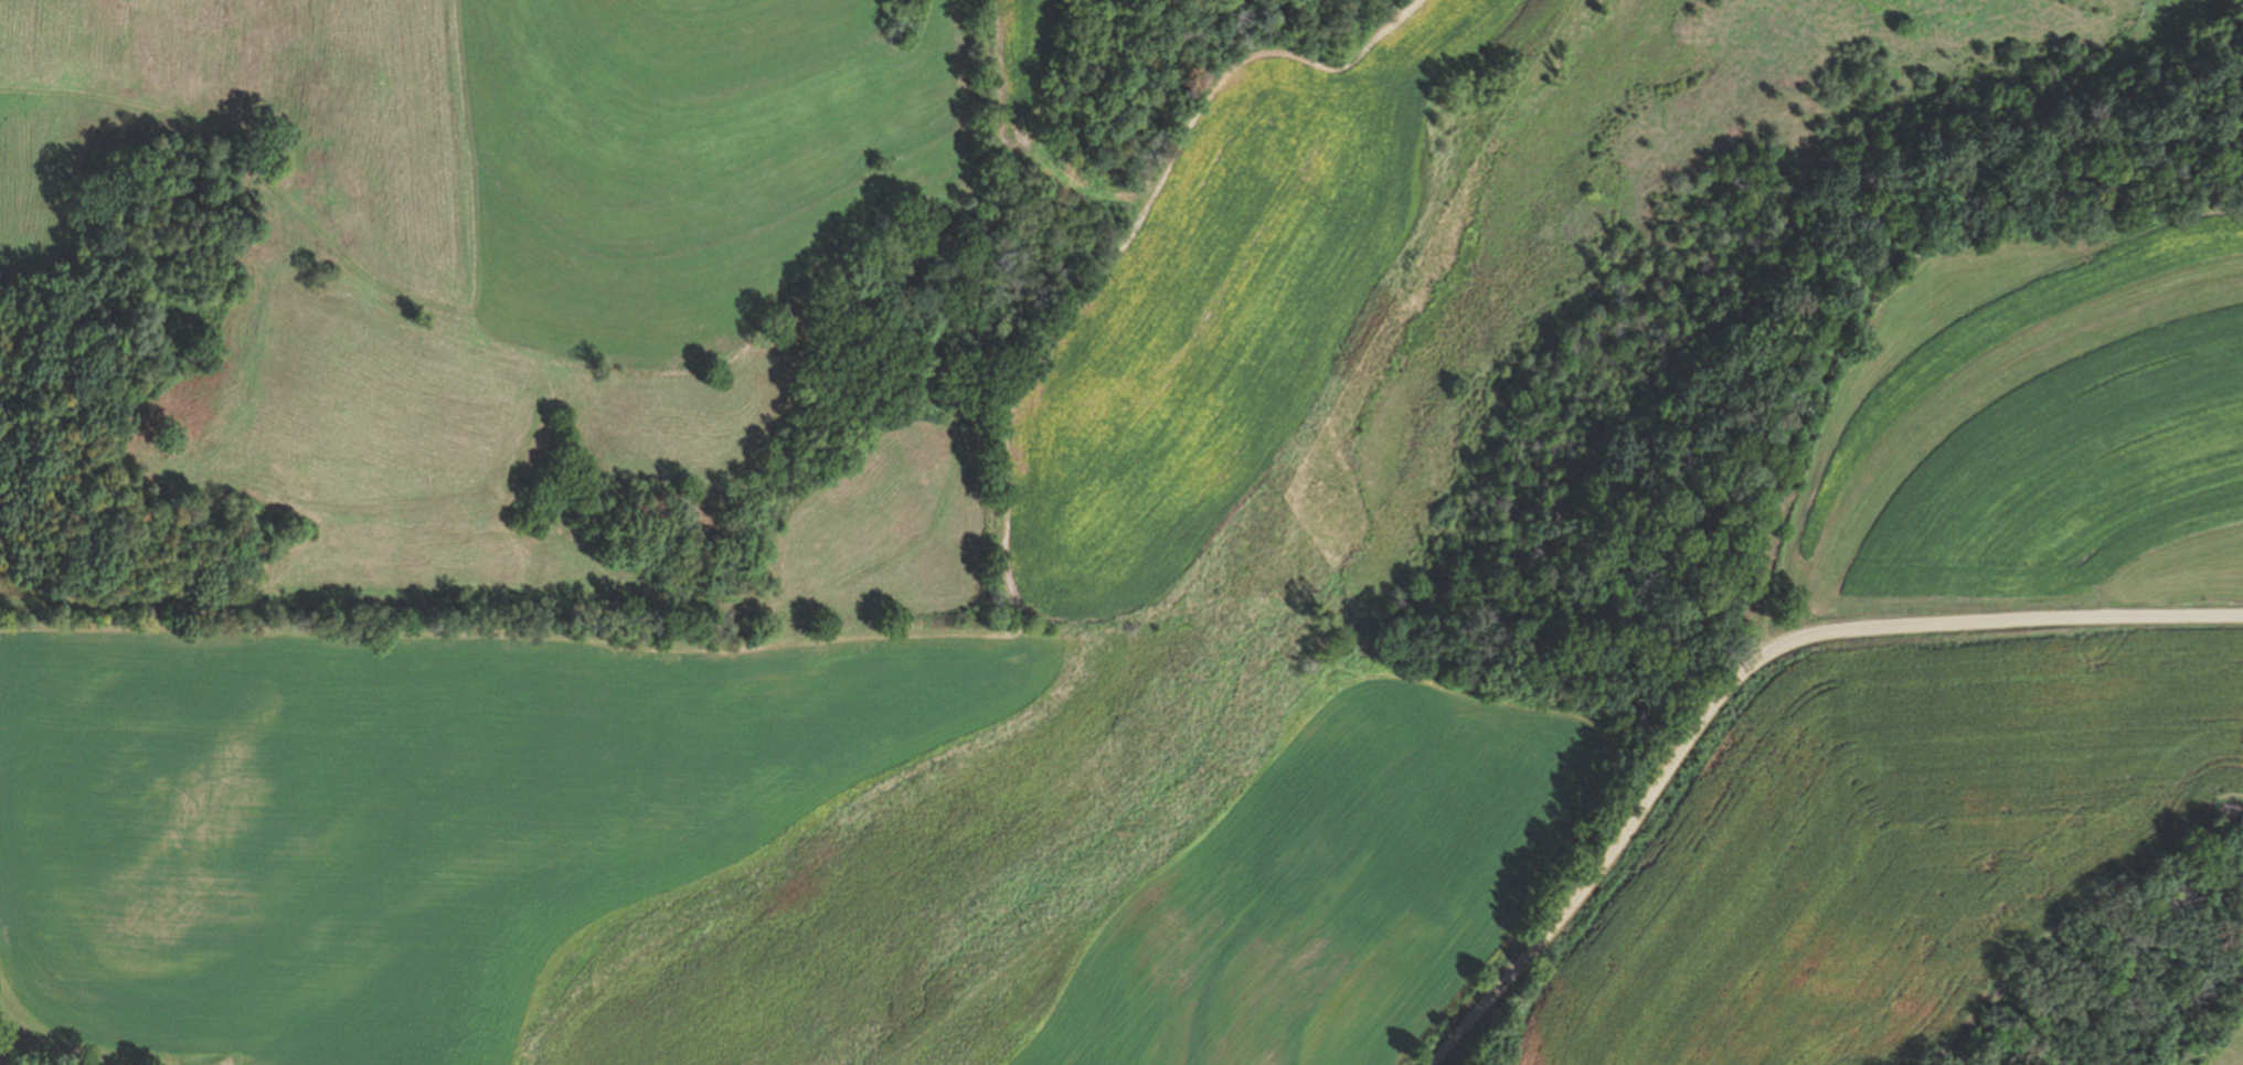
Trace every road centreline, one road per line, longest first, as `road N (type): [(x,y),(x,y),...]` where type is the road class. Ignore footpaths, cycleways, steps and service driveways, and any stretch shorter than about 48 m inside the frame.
road 1 (residential): [(1430,1064),(1624,837),(1731,685),(1774,652),(1821,635),(1884,628),(2242,618)]

